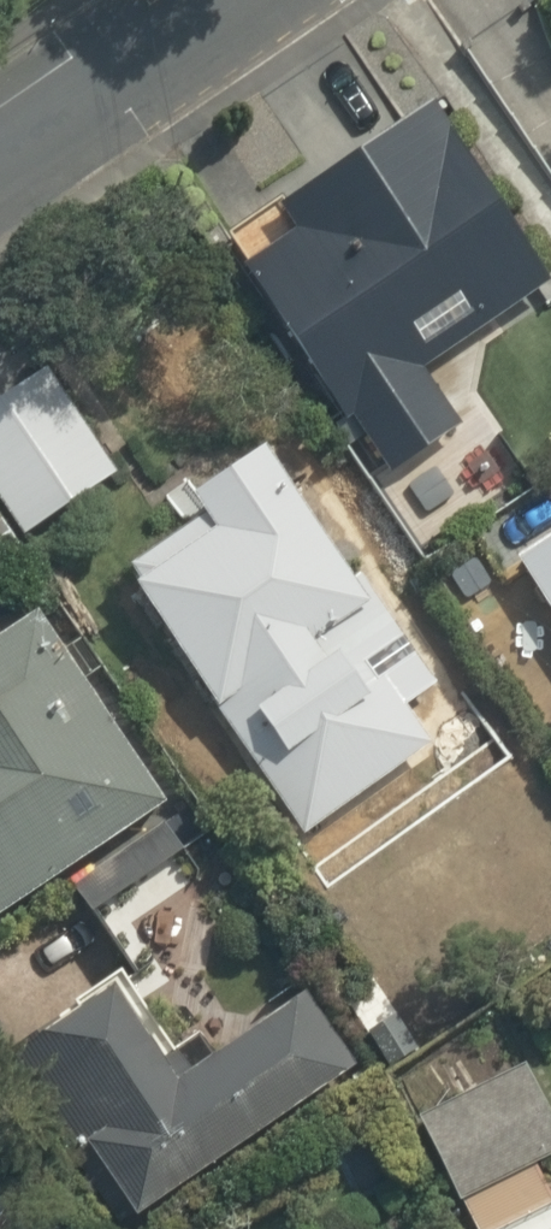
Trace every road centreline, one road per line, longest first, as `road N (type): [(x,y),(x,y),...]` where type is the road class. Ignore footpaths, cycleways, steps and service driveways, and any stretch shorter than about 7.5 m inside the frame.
road 1 (residential): [(0,145),(210,0)]

